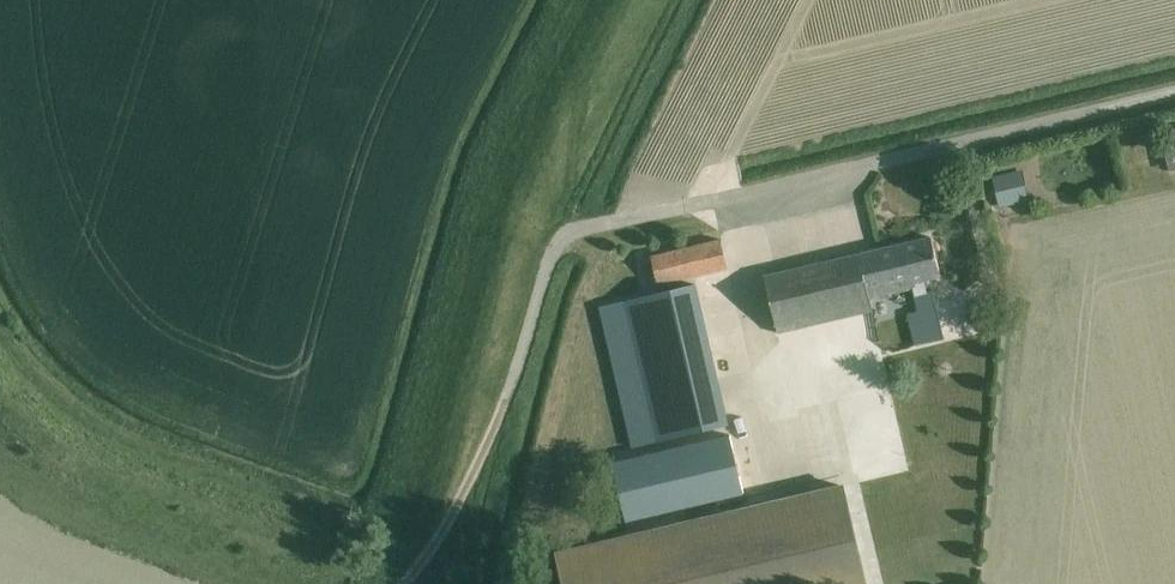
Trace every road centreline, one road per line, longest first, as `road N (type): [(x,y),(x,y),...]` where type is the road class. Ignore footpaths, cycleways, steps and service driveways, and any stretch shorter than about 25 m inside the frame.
road 1 (unclassified): [(461,496),(511,389),(545,265),(569,233),(1174,85)]
road 2 (track): [(422,566),(263,529),(81,452),(0,346)]

